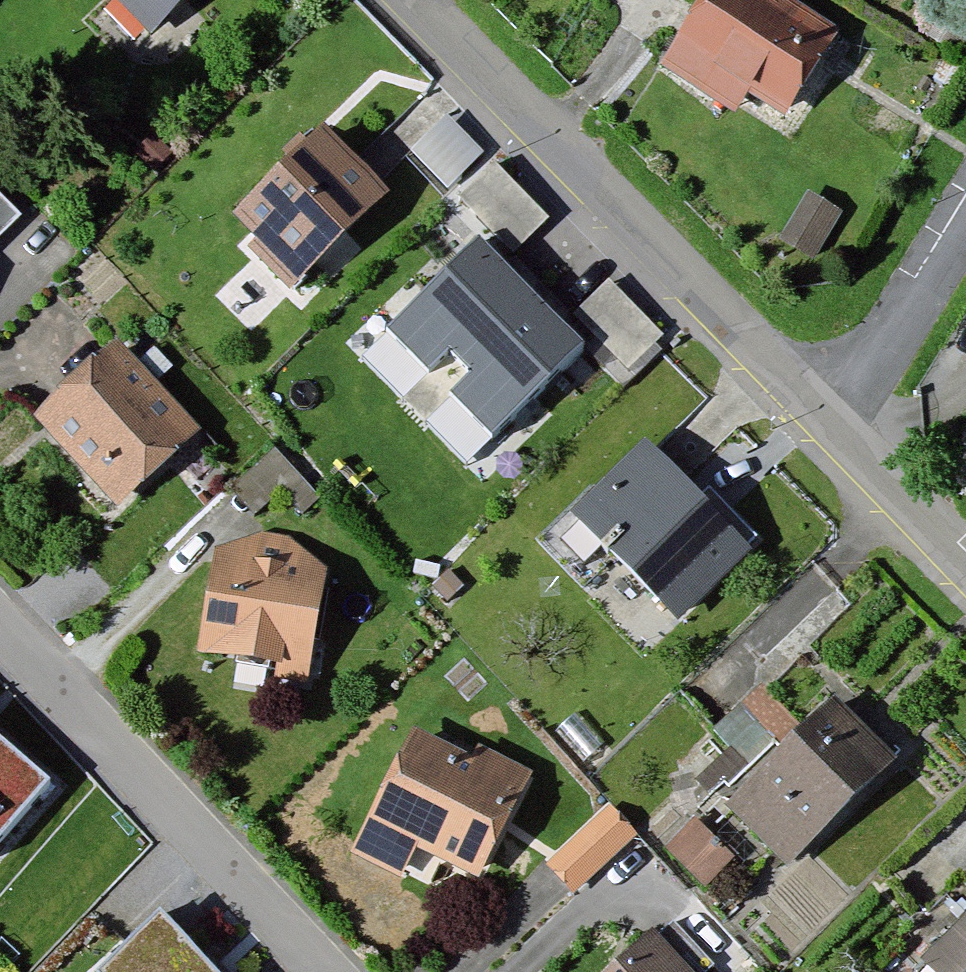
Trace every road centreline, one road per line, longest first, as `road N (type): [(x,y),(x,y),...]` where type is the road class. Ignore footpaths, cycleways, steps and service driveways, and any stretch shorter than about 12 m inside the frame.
road 1 (residential): [(832,416),(406,0)]
road 2 (residential): [(0,626),(331,971)]
road 3 (residential): [(832,416),(965,199)]
road 4 (residential): [(965,553),(832,416)]

